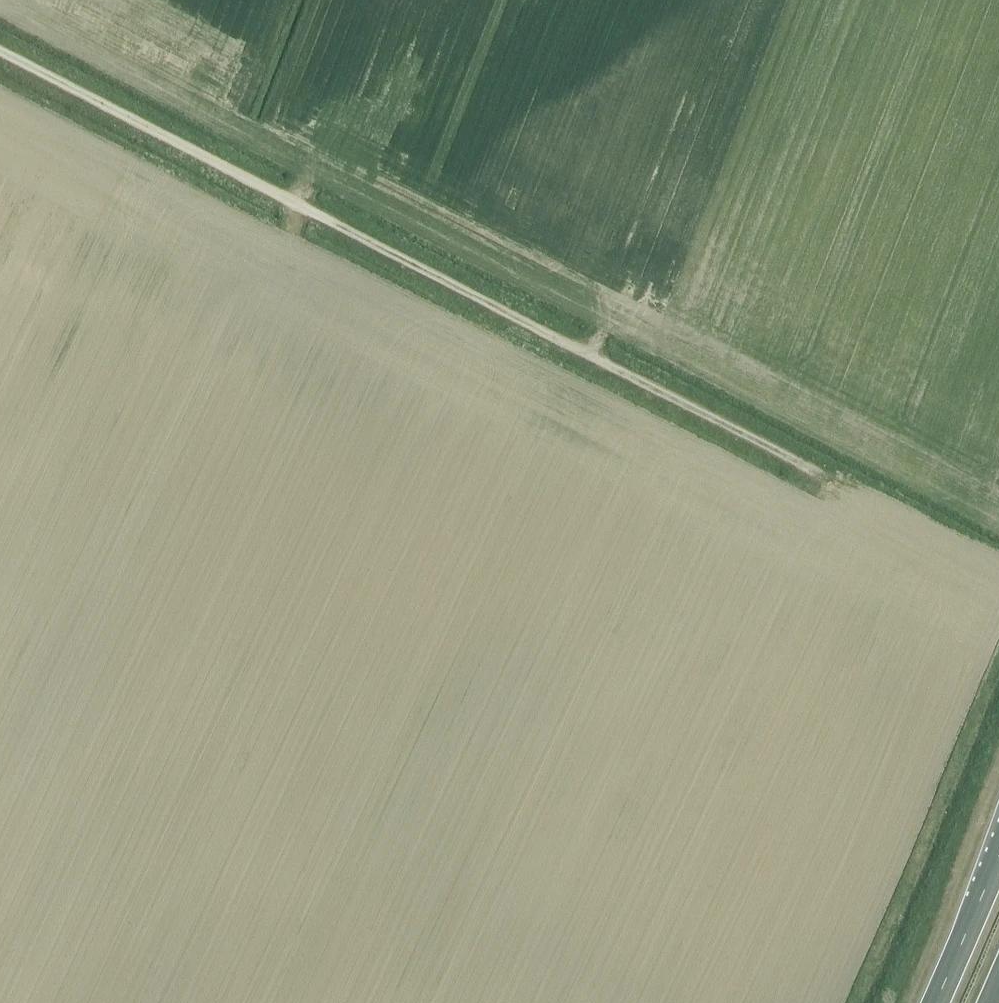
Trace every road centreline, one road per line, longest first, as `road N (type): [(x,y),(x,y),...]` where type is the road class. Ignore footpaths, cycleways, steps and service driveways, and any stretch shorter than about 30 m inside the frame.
road 1 (unclassified): [(781,448),(0,47)]
road 2 (trunk): [(998,856),(936,1002)]

